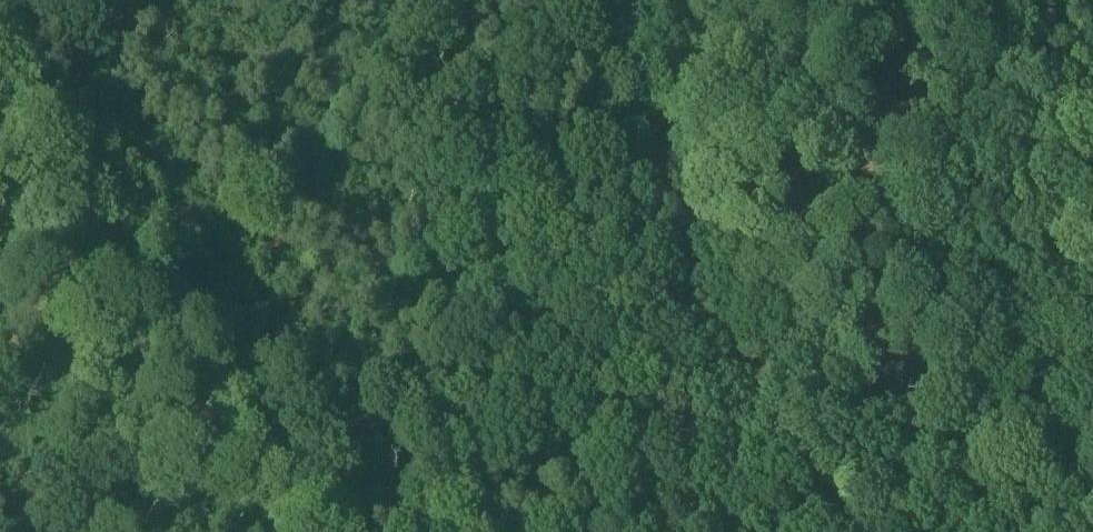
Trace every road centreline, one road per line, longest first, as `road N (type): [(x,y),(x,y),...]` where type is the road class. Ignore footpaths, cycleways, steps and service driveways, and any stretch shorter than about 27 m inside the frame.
road 1 (track): [(899,0),(1092,233)]

